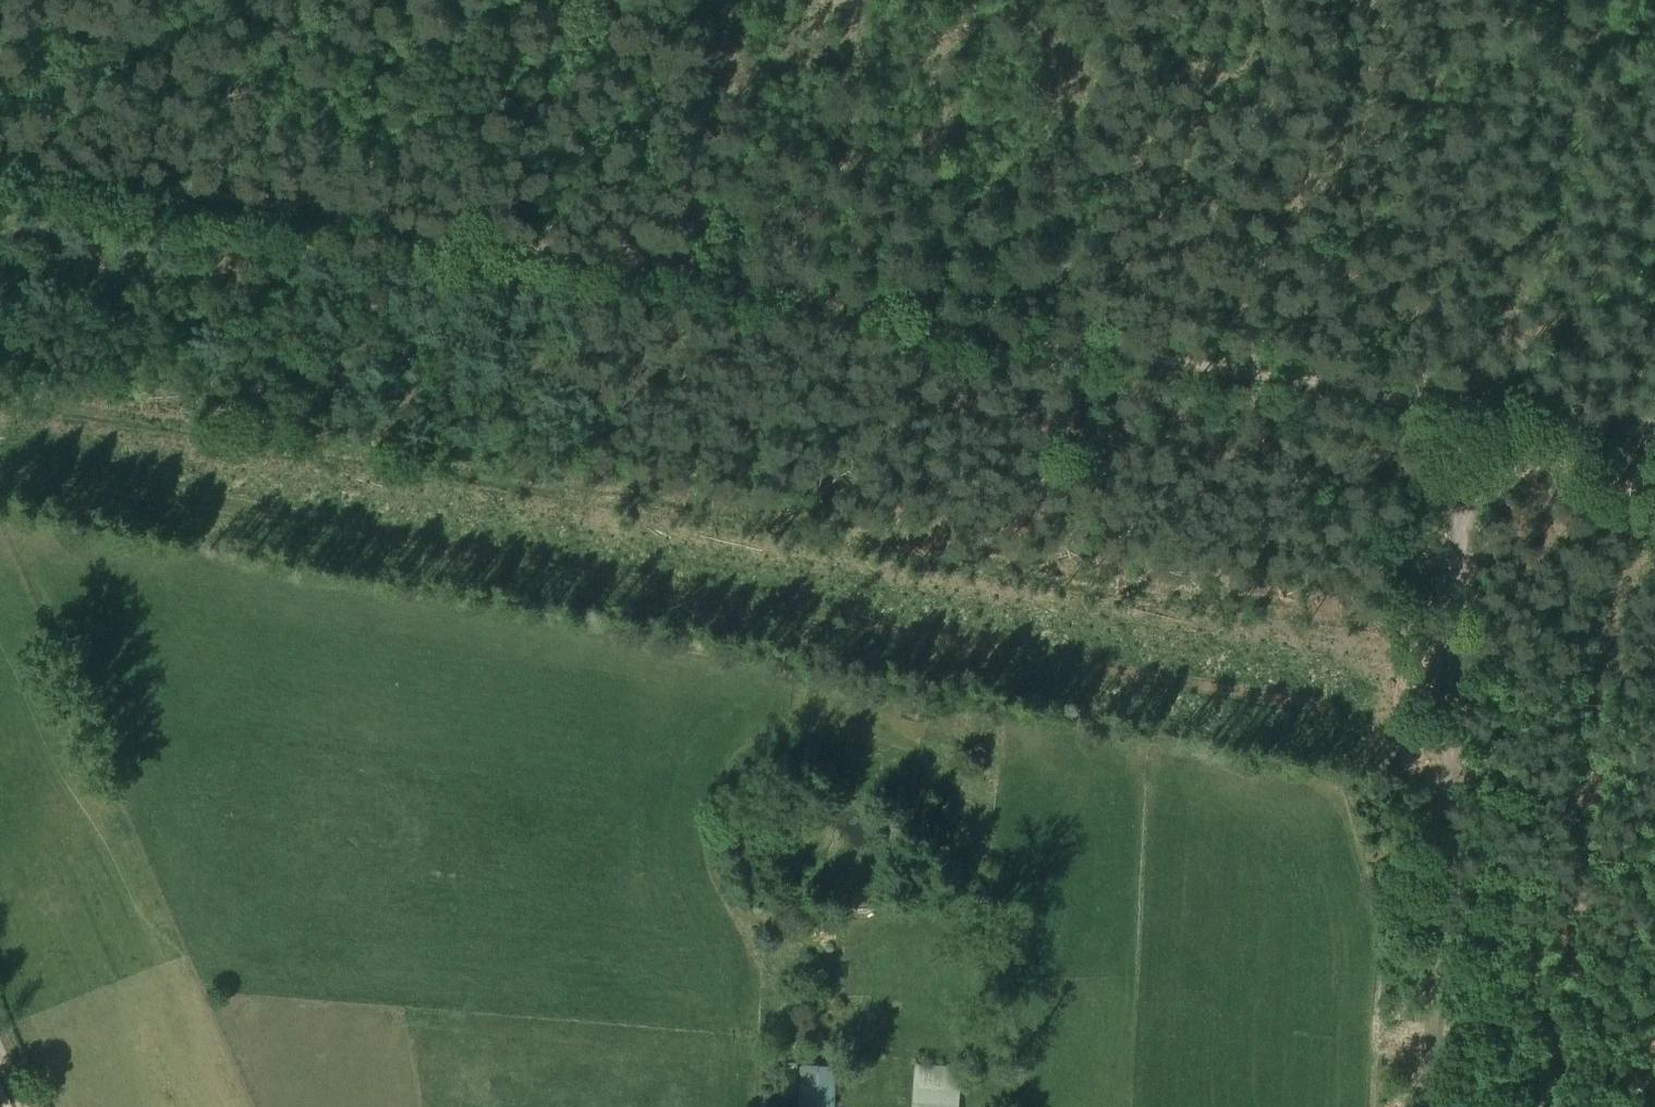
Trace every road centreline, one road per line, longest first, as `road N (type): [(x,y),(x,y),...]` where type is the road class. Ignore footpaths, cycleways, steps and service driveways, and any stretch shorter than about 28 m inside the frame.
road 1 (track): [(1411,396),(0,163)]
road 2 (track): [(1430,1106),(1460,510)]
road 3 (track): [(1654,434),(1411,396)]
road 4 (track): [(1460,510),(1562,419)]
road 5 (track): [(1460,510),(1451,472),(1411,396)]

